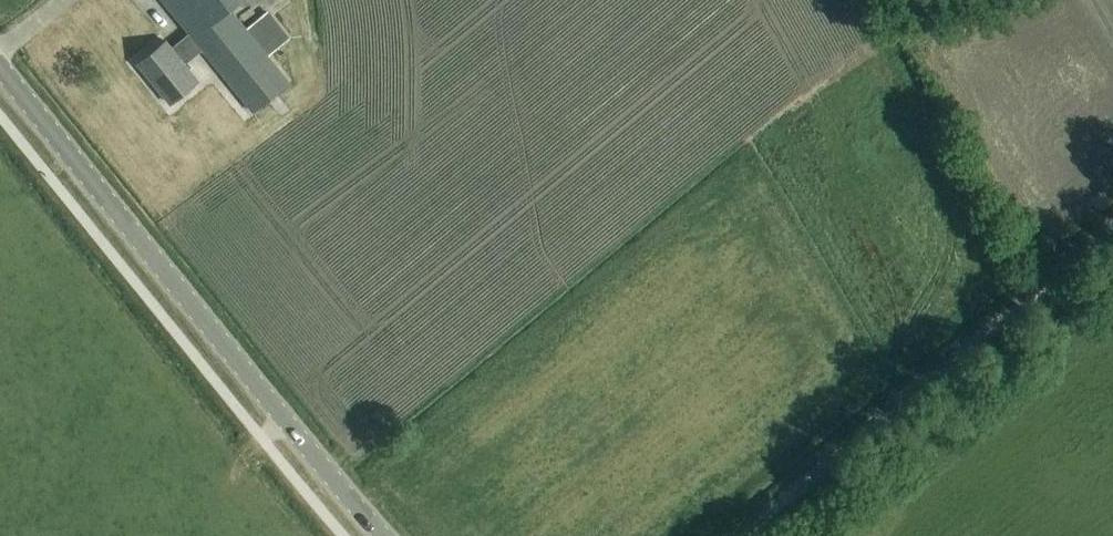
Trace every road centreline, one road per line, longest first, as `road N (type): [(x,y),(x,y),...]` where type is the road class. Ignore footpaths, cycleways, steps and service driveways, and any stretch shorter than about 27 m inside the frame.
road 1 (tertiary): [(0,72),(385,535)]
road 2 (track): [(737,535),(1112,221)]

